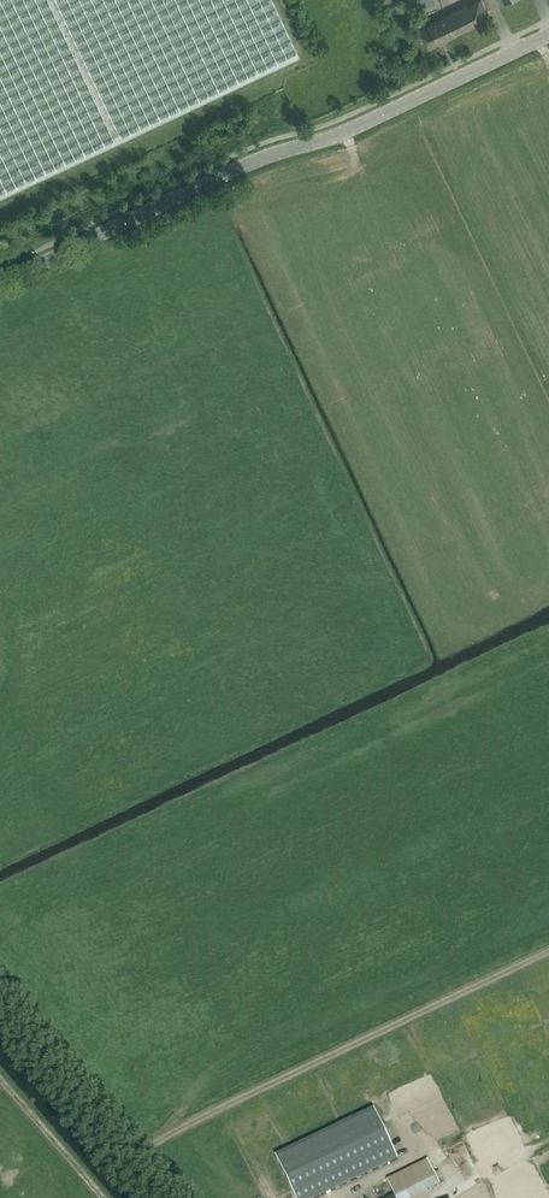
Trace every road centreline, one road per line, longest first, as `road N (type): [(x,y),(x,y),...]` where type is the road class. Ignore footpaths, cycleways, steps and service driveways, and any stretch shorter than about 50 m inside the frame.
road 1 (unclassified): [(0,282),(259,158),(340,134),(548,30)]

